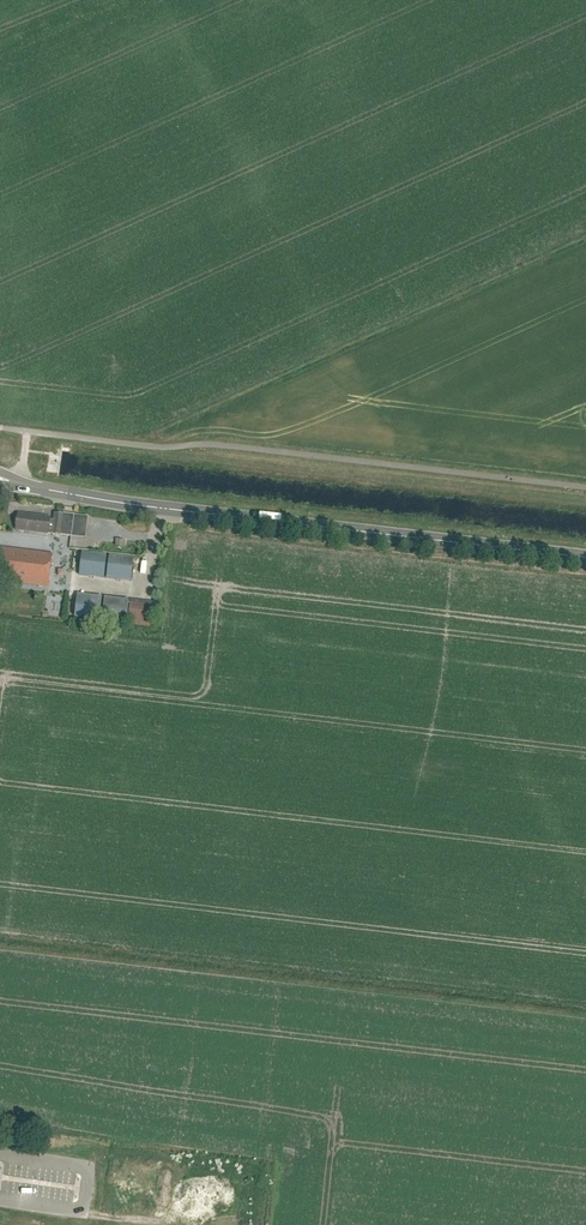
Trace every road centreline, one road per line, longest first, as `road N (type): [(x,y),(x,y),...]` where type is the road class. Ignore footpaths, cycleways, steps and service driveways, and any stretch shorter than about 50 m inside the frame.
road 1 (tertiary): [(585,558),(121,503),(18,482)]

